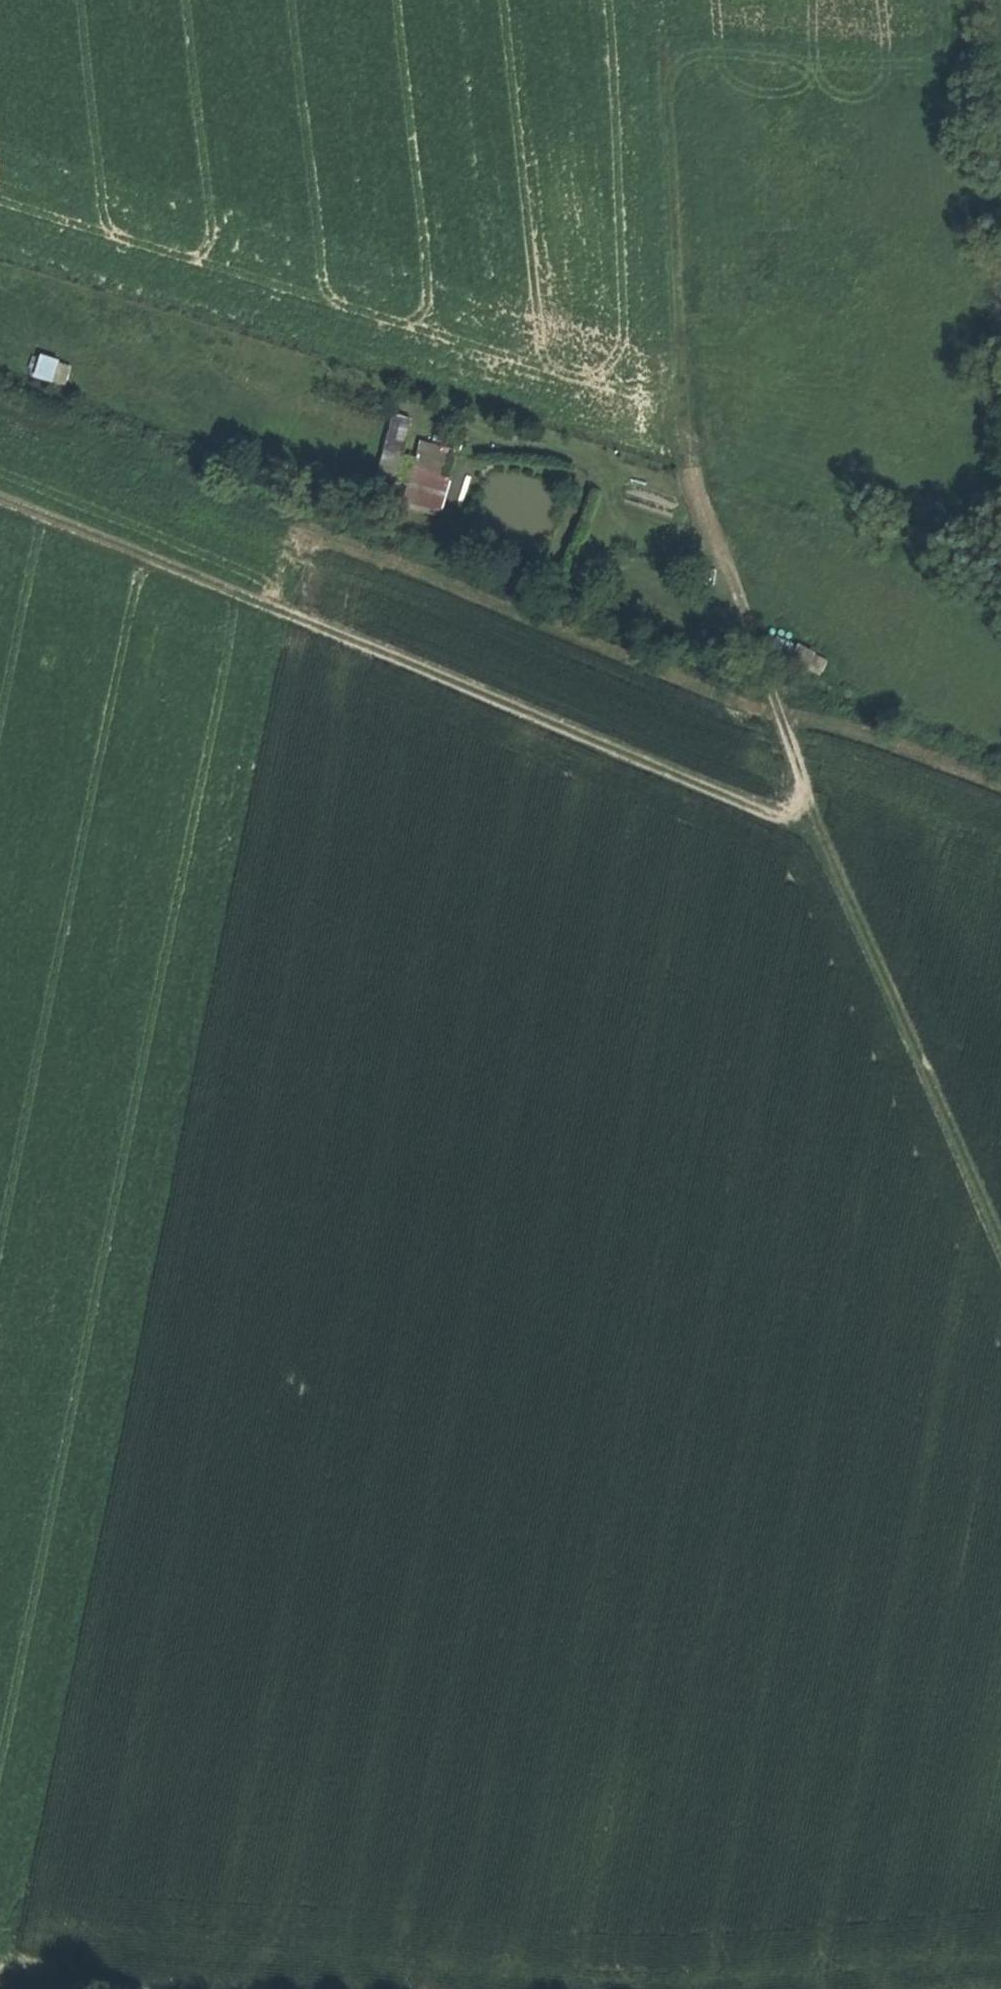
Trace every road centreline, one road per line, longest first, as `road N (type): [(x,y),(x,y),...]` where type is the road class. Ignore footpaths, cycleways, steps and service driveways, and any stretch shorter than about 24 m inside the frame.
road 1 (track): [(1000,1242),(829,867),(696,484),(668,0)]
road 2 (track): [(829,867),(778,822),(0,506)]
road 3 (track): [(776,707),(872,734),(1000,786)]

